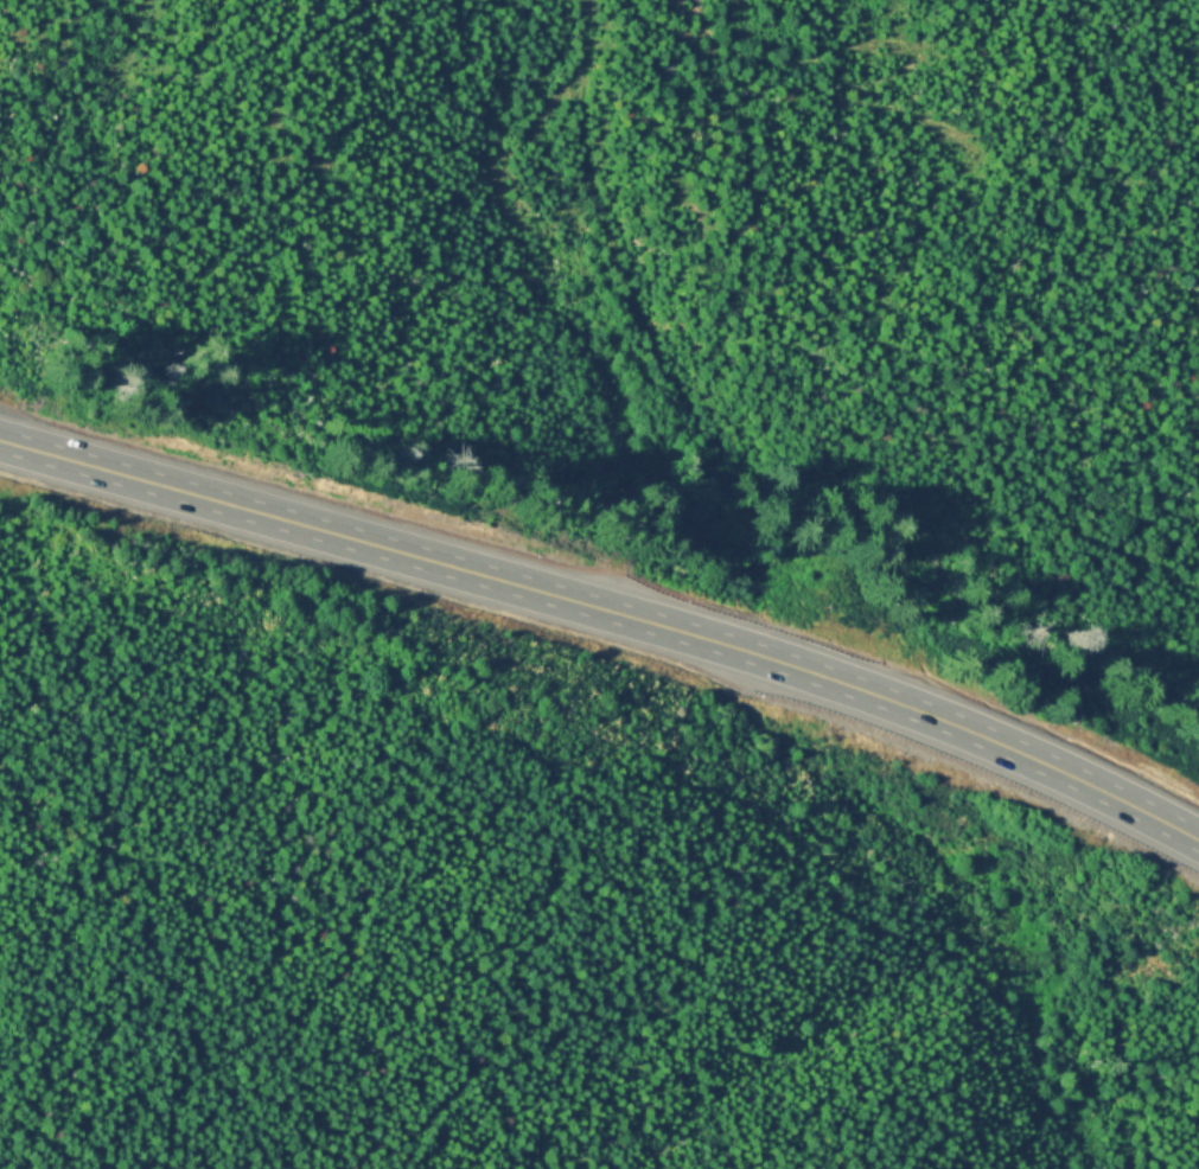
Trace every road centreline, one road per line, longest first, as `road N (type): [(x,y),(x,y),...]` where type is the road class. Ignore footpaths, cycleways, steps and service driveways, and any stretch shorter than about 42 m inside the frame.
road 1 (trunk): [(1198,838),(1008,746),(773,657),(0,439)]

